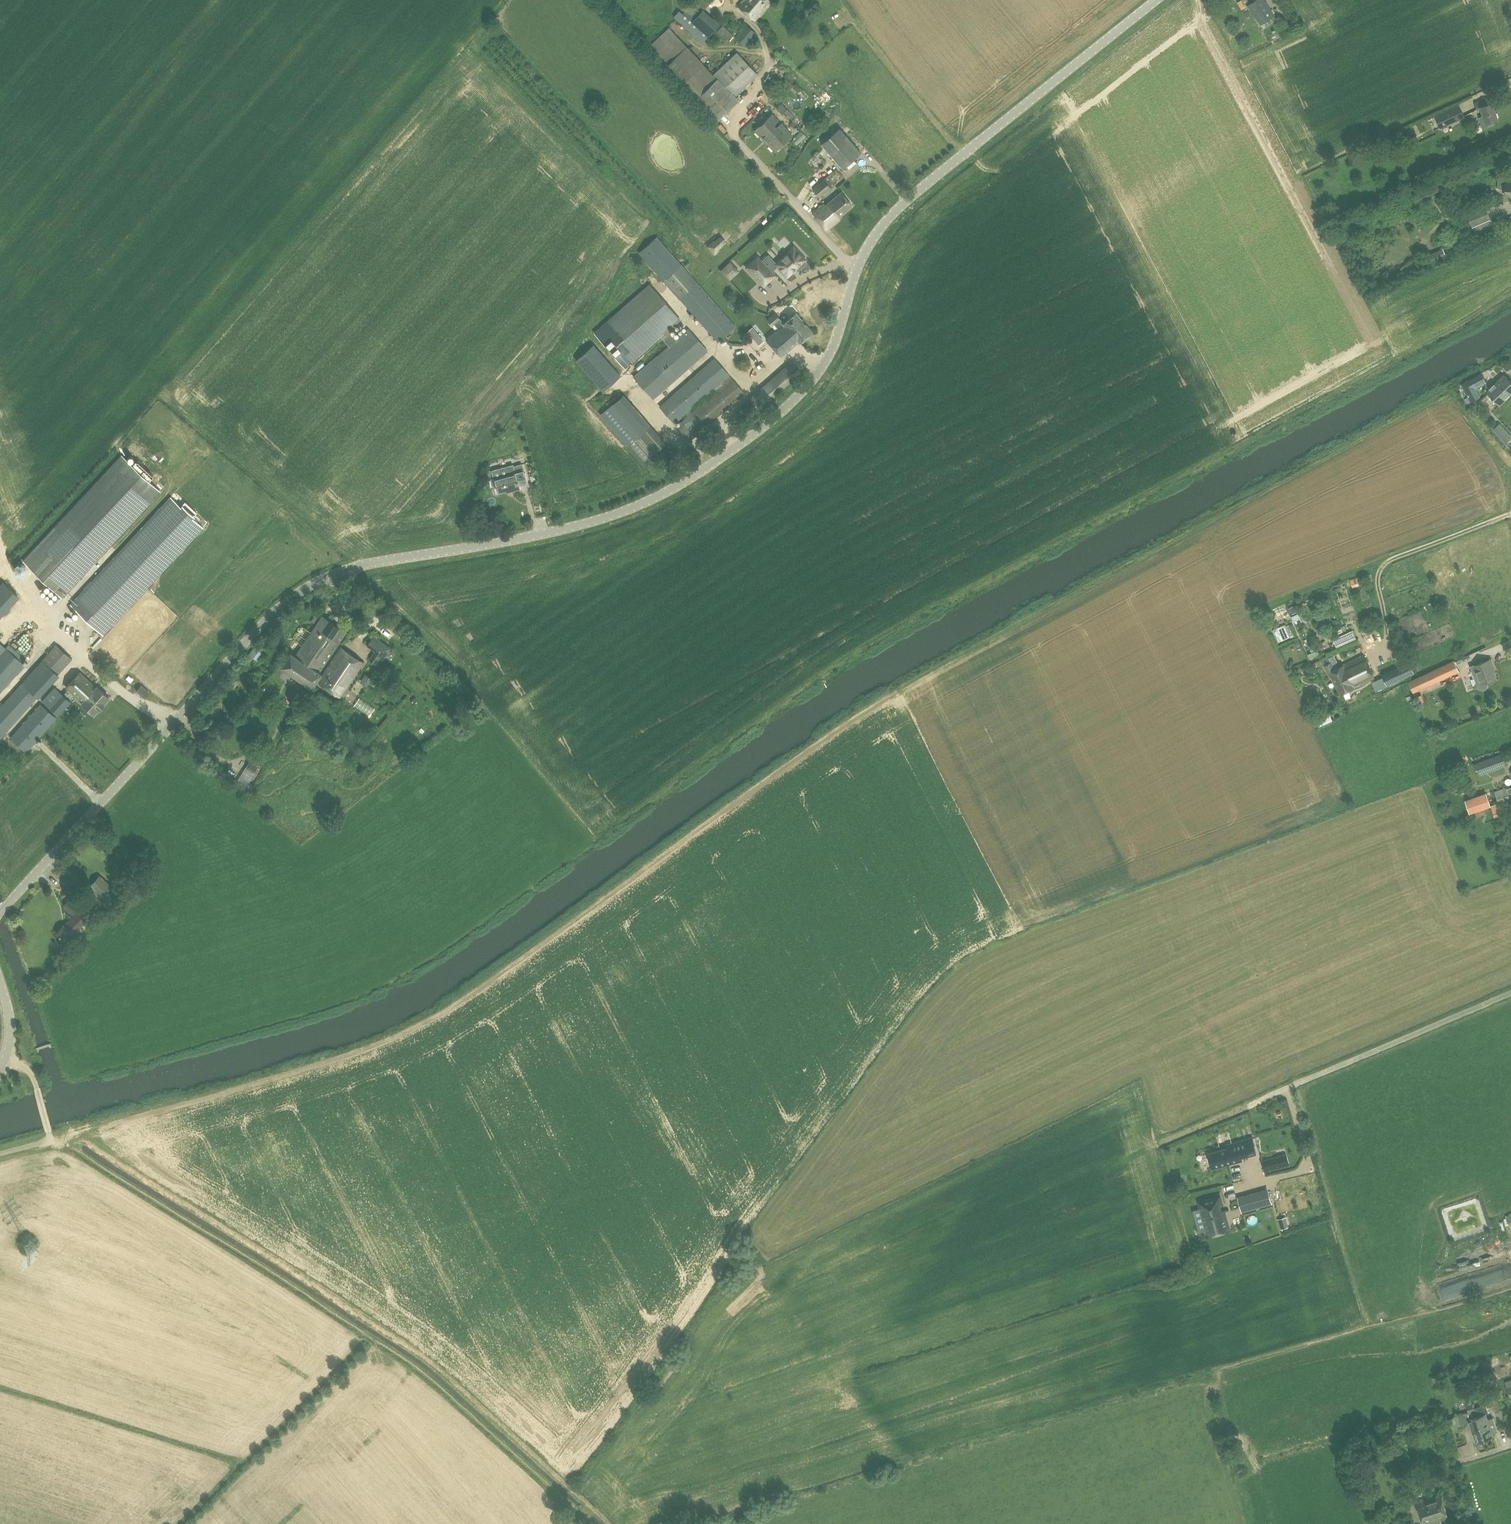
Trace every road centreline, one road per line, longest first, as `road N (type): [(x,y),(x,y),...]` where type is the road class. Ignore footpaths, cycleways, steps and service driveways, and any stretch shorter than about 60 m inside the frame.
road 1 (tertiary): [(0,913),(276,607),(307,586),(350,569),(542,534),(619,512),(744,445),(818,371),(860,259),(889,216),(1156,0)]
road 2 (track): [(1159,1143),(1289,1087)]

